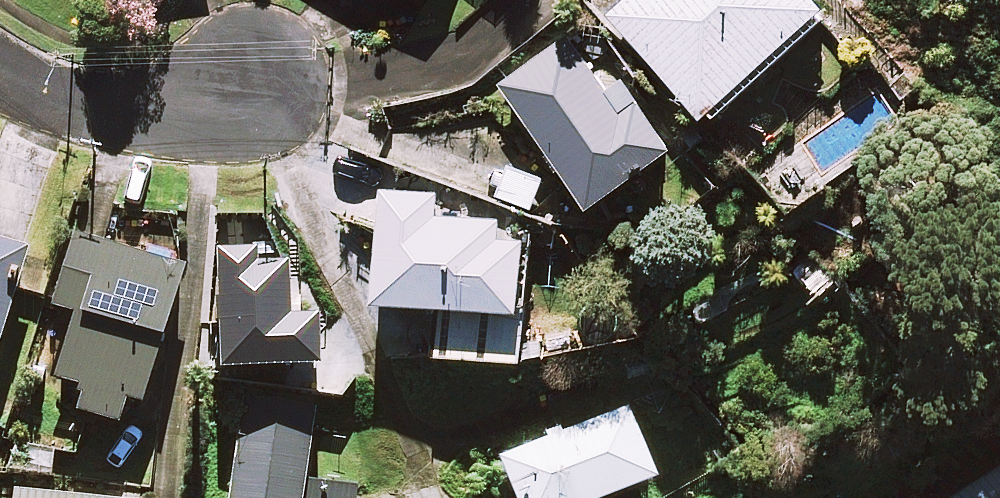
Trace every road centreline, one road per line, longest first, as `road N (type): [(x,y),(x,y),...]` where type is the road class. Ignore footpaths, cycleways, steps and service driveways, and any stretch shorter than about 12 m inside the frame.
road 1 (residential): [(252,71),(179,103),(123,103),(0,63)]

